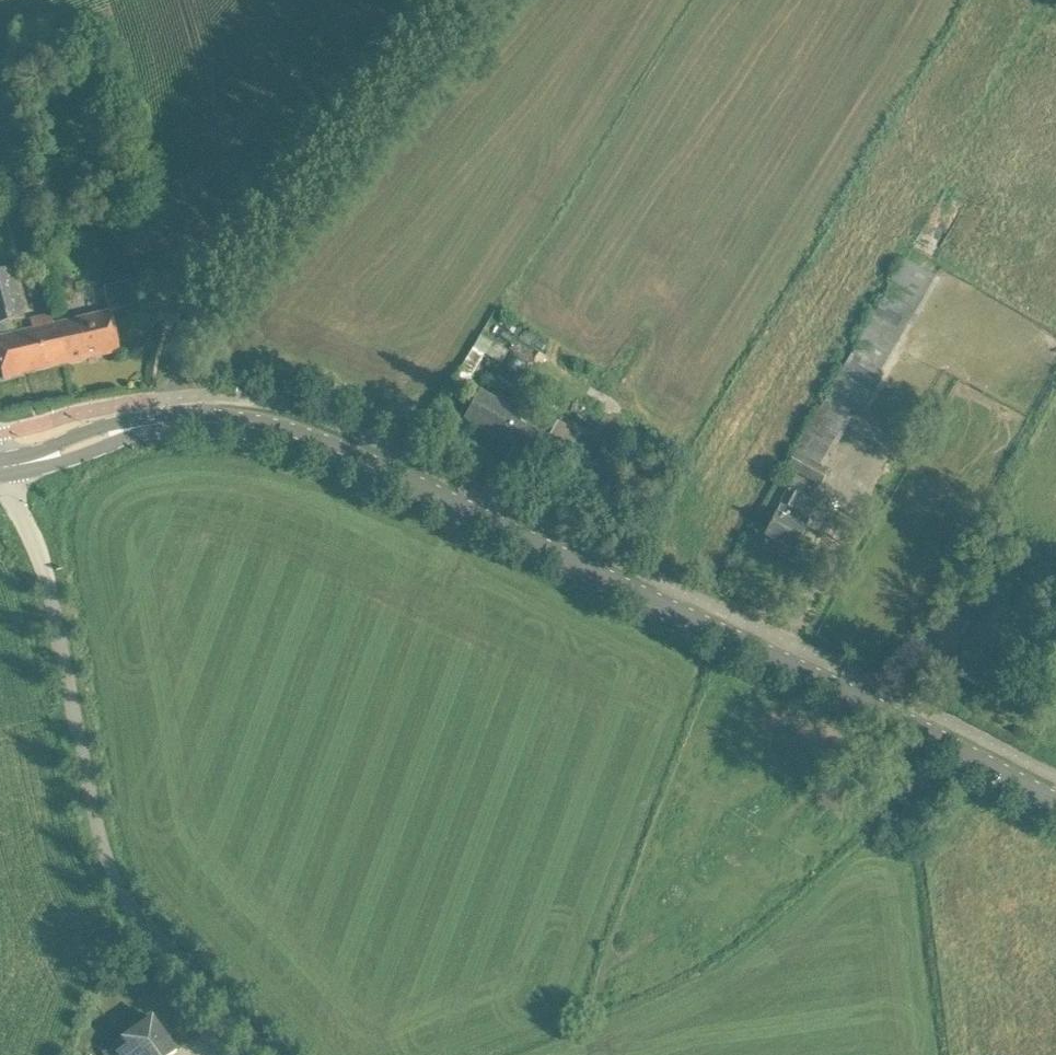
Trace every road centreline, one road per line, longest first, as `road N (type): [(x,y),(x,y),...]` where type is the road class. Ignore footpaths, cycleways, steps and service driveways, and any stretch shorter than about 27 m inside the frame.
road 1 (secondary): [(176,421),(260,427),(317,442),(1055,805)]
road 2 (unclassified): [(269,1054),(128,903),(113,874),(23,447)]
road 3 (unclassified): [(176,421),(181,354),(254,247),(472,0)]
road 4 (secondary): [(176,421),(23,447)]

